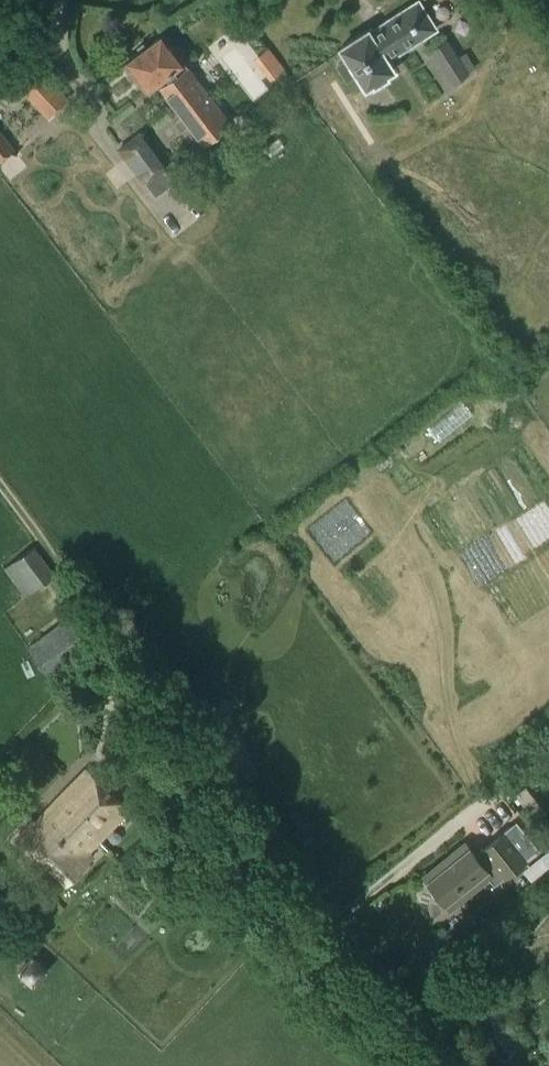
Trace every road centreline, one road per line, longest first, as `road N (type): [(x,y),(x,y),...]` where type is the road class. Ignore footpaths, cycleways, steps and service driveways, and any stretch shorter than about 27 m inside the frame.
road 1 (track): [(121,699),(50,554),(0,487)]

